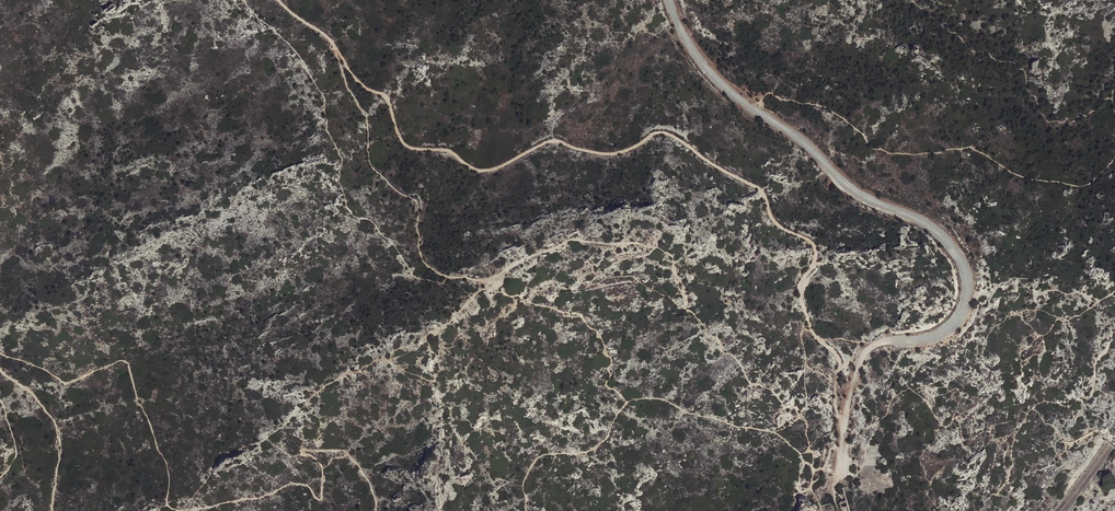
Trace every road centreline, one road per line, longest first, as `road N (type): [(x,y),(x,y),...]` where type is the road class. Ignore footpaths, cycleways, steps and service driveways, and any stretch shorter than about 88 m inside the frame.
road 1 (track): [(279,0),(335,42),(355,77),(388,98),(408,145),(501,170),(556,140),(611,153),(664,132),(759,186),(779,229),(816,246),(802,302),(811,330),(839,358),(833,410),(842,445)]
road 2 (unclassified): [(669,0),(688,44),(721,83),(805,143),(855,192),(939,233),(965,270),(966,303),(949,329),(928,339),(881,342),(862,357),(834,497)]
road 3 (track): [(51,510),(60,432),(37,397),(0,369)]

